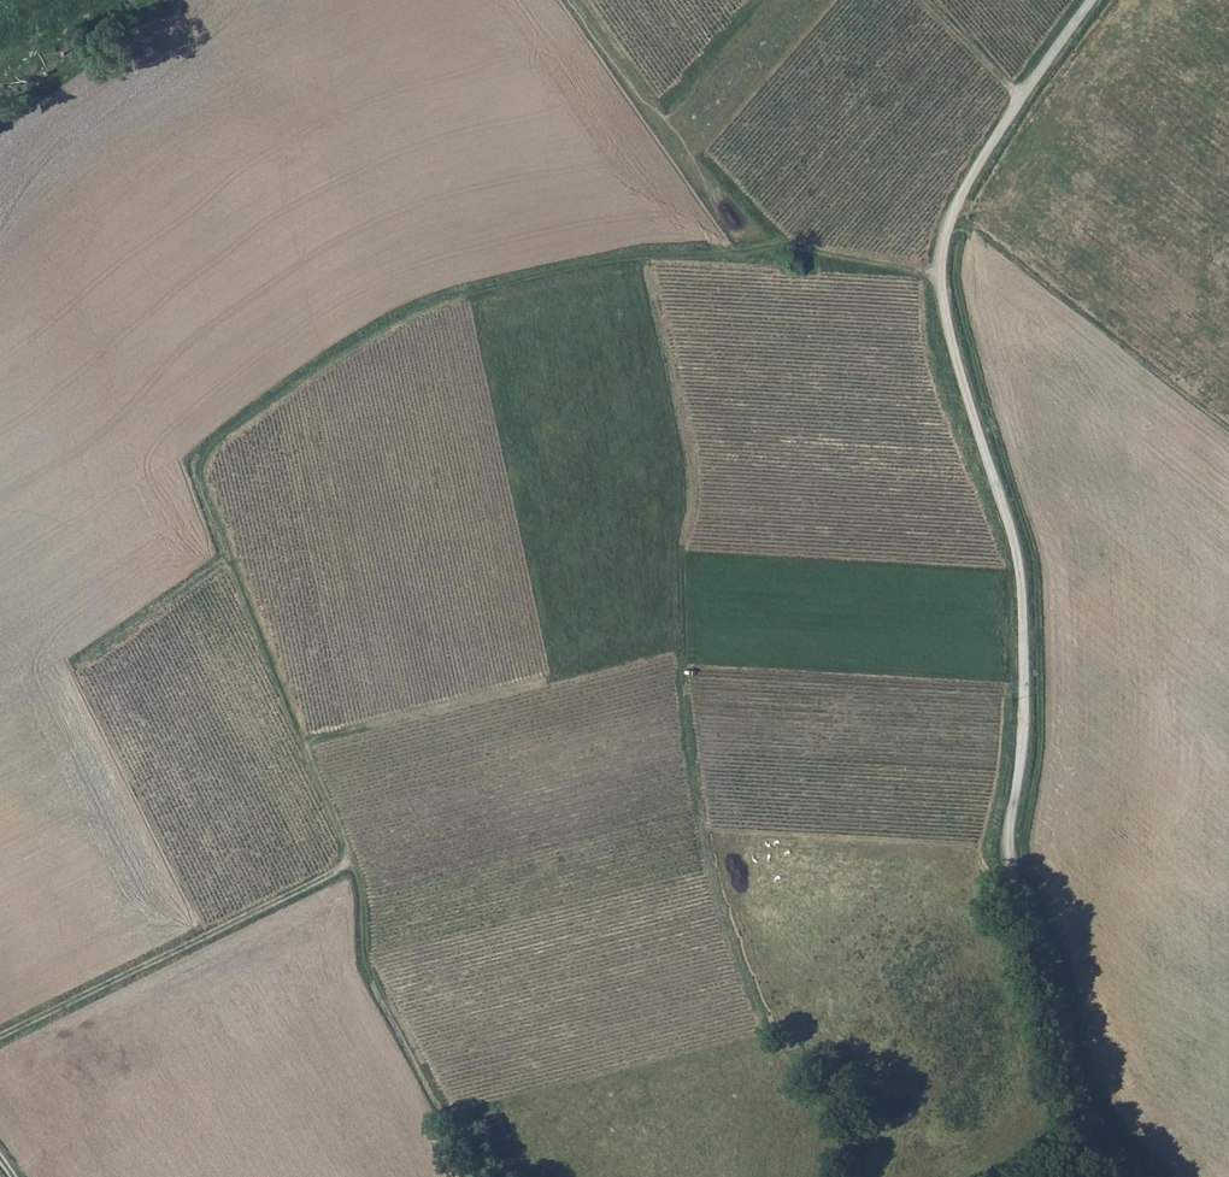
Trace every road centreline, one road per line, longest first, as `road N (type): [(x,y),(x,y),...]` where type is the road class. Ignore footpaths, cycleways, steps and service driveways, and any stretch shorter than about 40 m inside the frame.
road 1 (track): [(0,1033),(352,861),(195,457),(345,349),(495,285),(765,240),(937,272)]
road 2 (track): [(1143,1176),(1098,1122),(1057,1042),(1001,854),(1020,781),(1017,550),(960,393),(937,272)]
road 3 (track): [(937,272),(954,200),(1083,0)]

